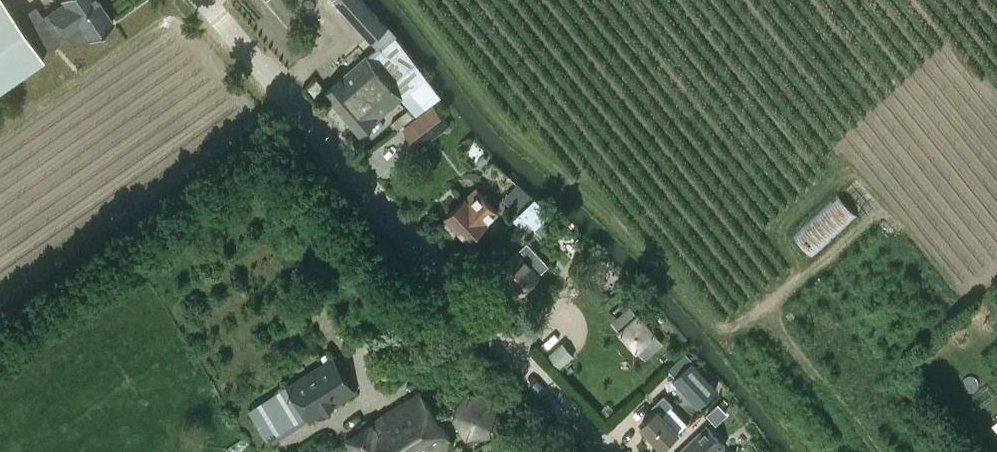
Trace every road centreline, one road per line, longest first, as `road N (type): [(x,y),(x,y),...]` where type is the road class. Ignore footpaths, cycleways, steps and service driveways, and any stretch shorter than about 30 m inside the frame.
road 1 (tertiary): [(603,451),(204,0)]
road 2 (track): [(877,451),(775,325),(772,304),(863,226)]

